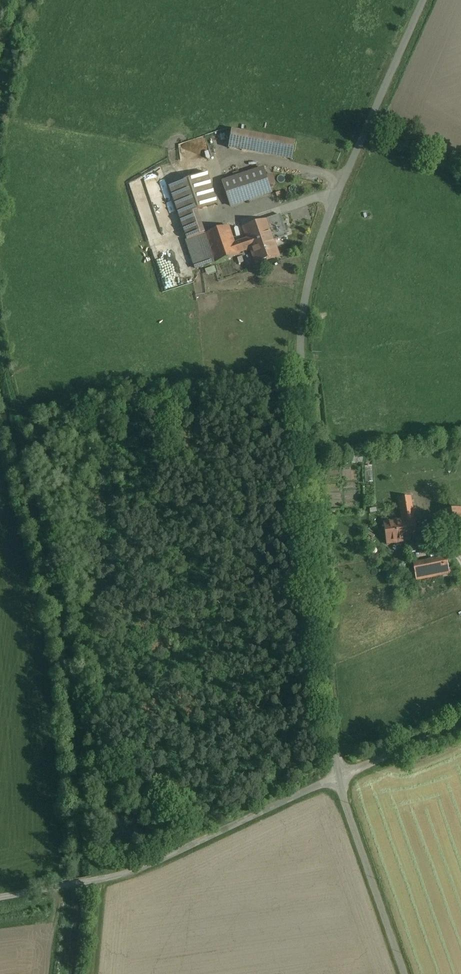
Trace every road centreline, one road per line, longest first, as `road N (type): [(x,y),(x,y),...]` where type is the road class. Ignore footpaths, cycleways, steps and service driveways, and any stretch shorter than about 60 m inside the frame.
road 1 (unclassified): [(339,777),(301,320),(334,197),(422,0)]
road 2 (track): [(93,880),(88,755),(61,570),(3,345)]
road 3 (unclassified): [(339,777),(120,873),(0,897)]
road 4 (unclassified): [(405,973),(339,777)]
road 5 (unclassified): [(460,719),(339,777)]

